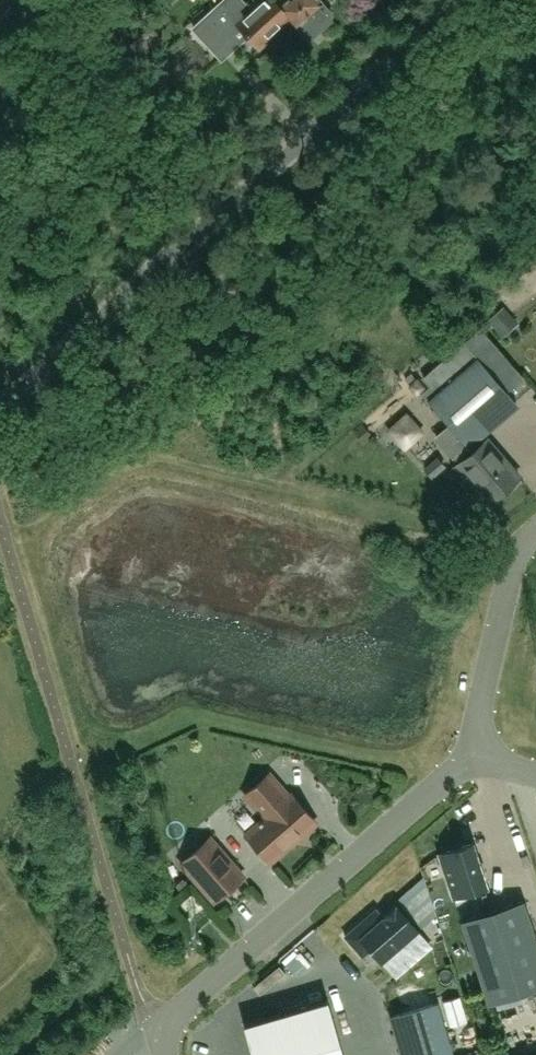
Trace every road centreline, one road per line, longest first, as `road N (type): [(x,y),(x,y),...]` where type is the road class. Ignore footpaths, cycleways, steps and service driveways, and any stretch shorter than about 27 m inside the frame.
road 1 (unclassified): [(0,411),(460,0)]
road 2 (unclassified): [(160,1054),(153,1031),(467,760)]
road 3 (unclassified): [(467,760),(513,570),(535,530)]

